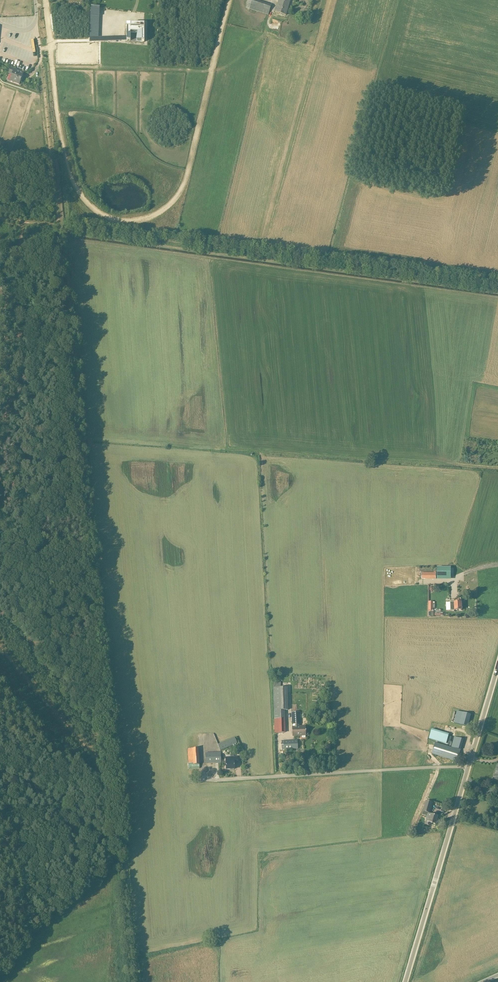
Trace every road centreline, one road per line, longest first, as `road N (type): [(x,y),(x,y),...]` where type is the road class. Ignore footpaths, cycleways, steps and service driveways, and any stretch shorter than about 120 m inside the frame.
road 1 (track): [(45,0),(71,174),(91,206),(122,221),(159,211),(184,185),(230,0)]
road 2 (residential): [(468,768),(204,781),(202,749)]
road 3 (track): [(497,469),(228,449)]
road 4 (unclassified): [(468,768),(405,981)]

